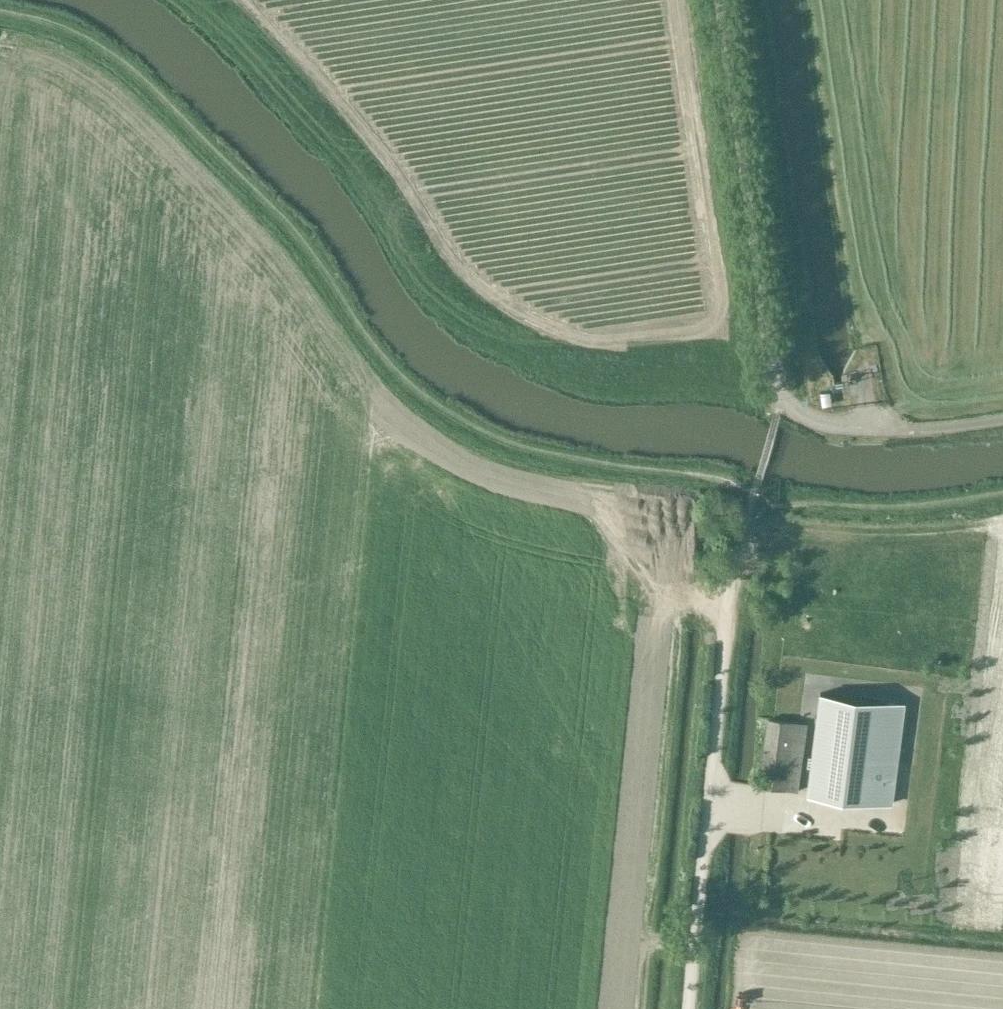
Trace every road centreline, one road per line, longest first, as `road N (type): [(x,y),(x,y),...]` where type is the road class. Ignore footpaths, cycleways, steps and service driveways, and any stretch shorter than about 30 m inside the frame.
road 1 (unclassified): [(690,1008),(756,489)]
road 2 (unclassified): [(778,415),(784,403),(771,370),(716,0)]
road 3 (track): [(1002,388),(918,403),(879,430)]

